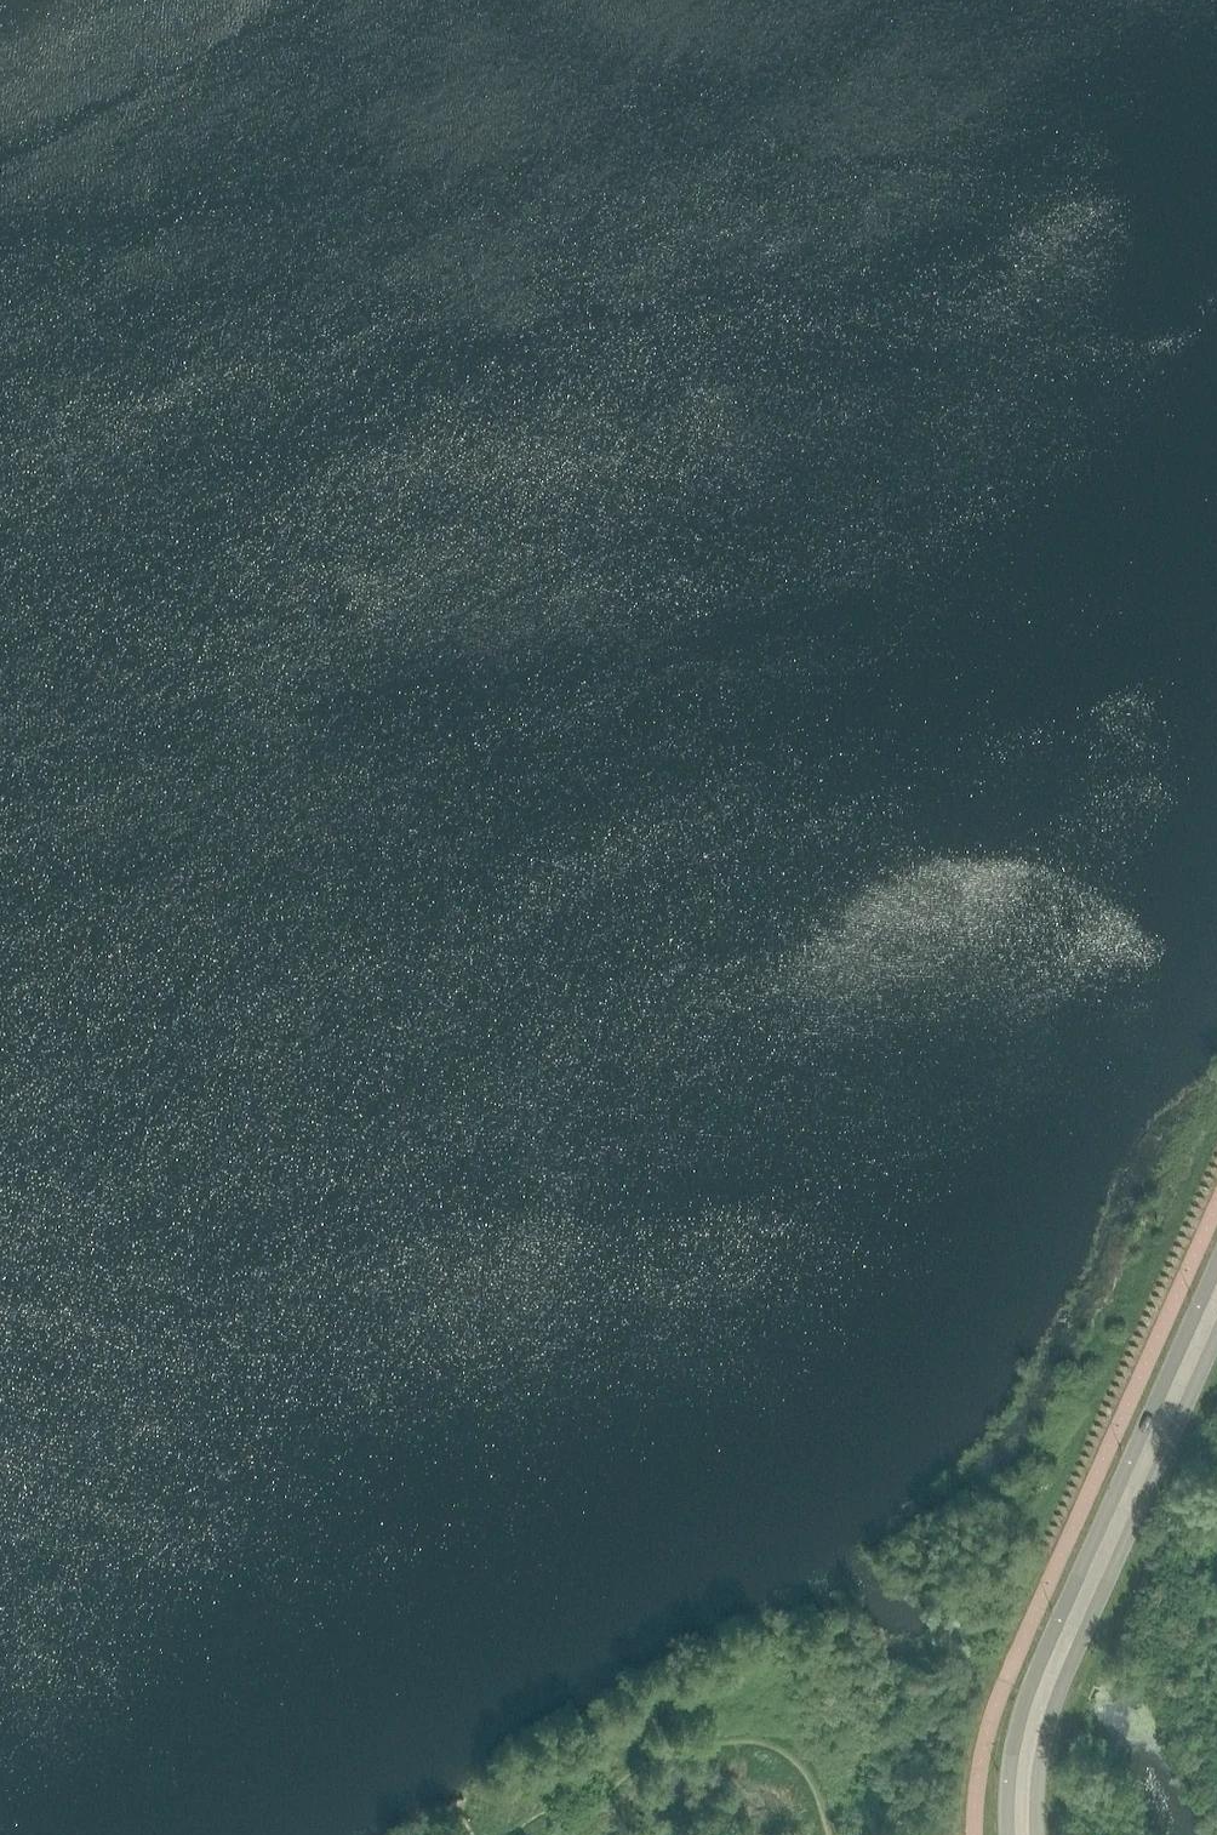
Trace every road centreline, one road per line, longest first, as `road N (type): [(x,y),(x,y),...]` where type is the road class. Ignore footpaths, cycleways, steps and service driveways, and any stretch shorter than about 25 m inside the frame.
road 1 (secondary): [(1216,1259),(1032,1672),(1012,1746),(1006,1834)]
road 2 (secondary): [(1038,1834),(1043,1754),(1062,1689),(1216,1343)]

